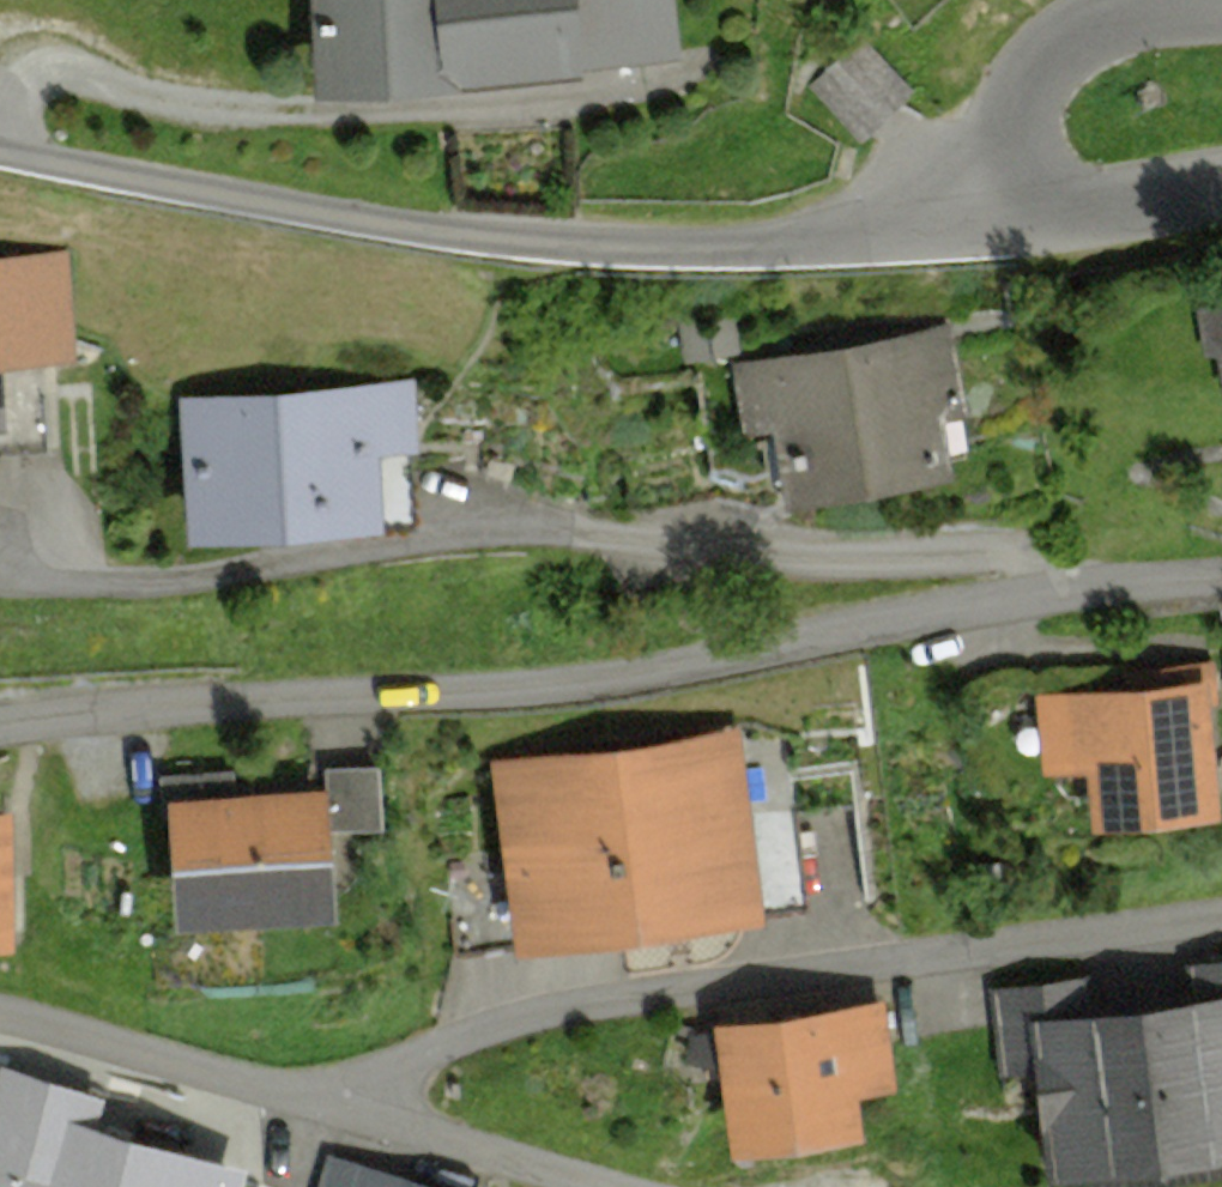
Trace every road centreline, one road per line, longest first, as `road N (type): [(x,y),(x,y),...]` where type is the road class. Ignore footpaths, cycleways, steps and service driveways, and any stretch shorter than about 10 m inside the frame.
road 1 (residential): [(0,564),(216,562),(476,525),(542,524),(836,553),(957,550),(1032,560),(1111,589)]
road 2 (residential): [(0,729),(105,710),(666,659),(1111,589)]
road 3 (unclassified): [(1038,179),(834,242),(652,250),(464,237),(0,157)]
road 4 (residential): [(1221,925),(527,1006),(304,1086)]
road 5 (residential): [(633,1186),(304,1086)]
road 6 (residential): [(304,1086),(0,1008)]
road 7 (unclassified): [(1038,179),(1025,107),(1049,56),(1112,23),(1221,10)]
road 8 (unclassified): [(1221,194),(1100,214),(1051,196),(1038,179)]

